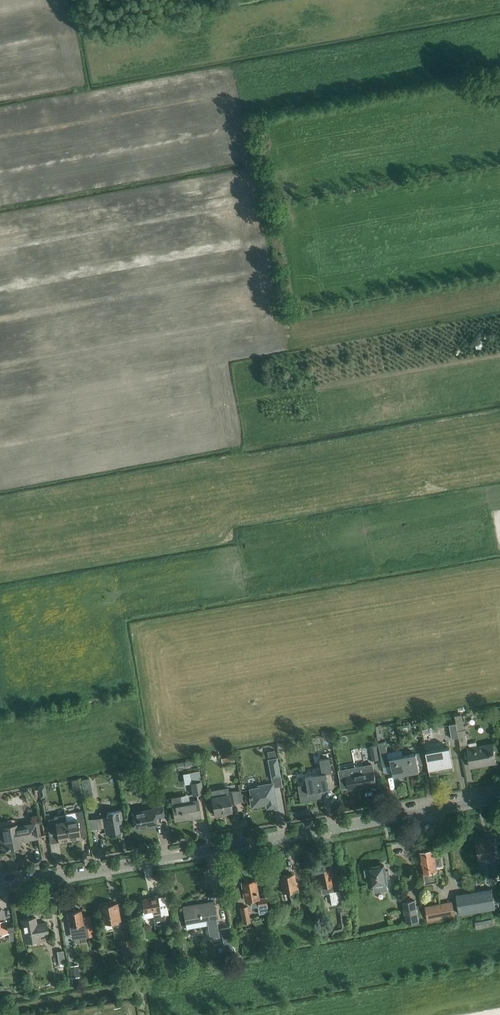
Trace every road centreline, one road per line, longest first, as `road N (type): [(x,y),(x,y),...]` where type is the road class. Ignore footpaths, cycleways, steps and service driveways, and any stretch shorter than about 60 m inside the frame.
road 1 (tertiary): [(0,888),(499,797)]

